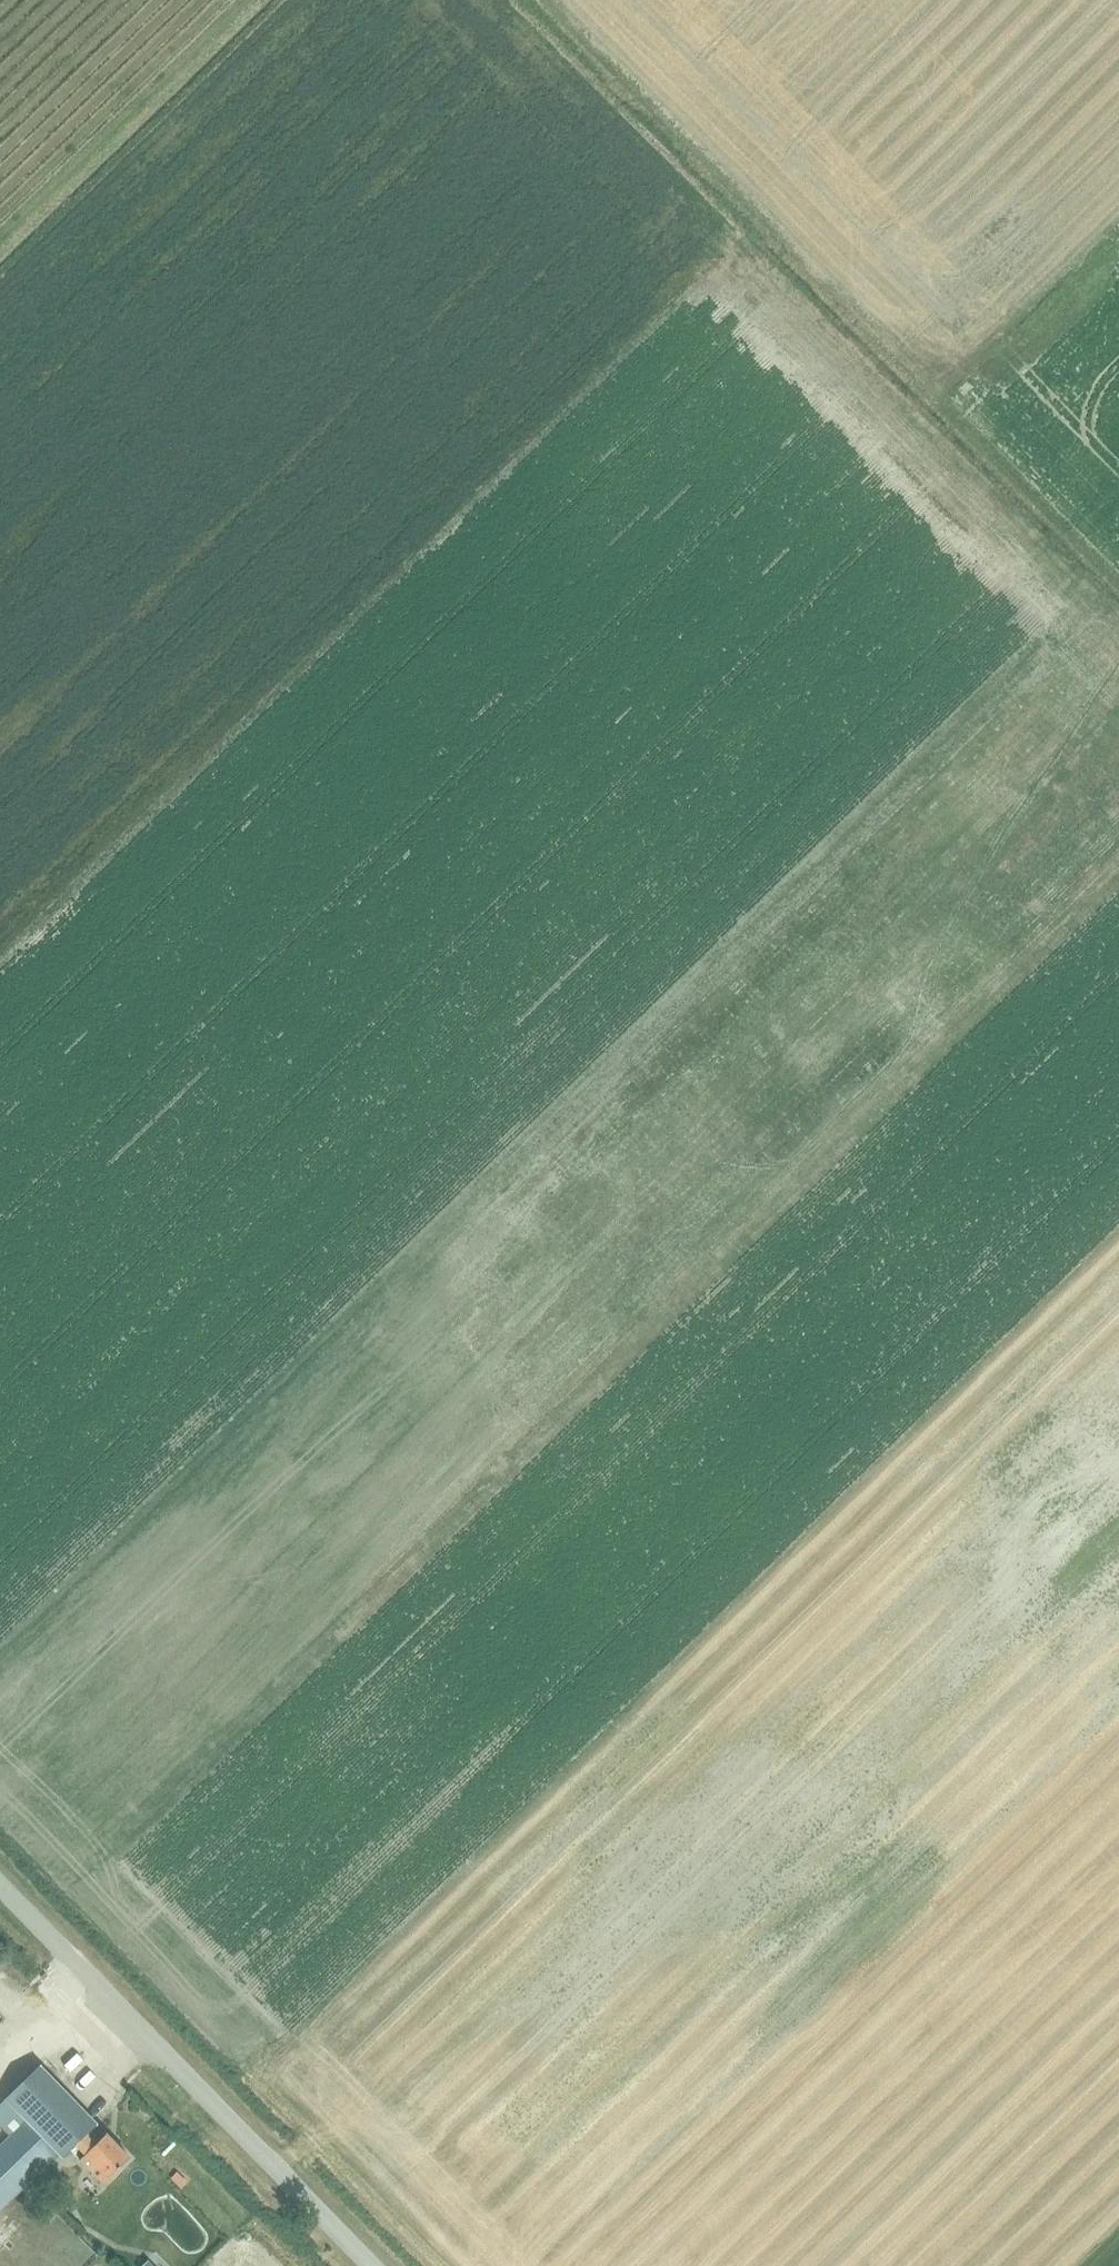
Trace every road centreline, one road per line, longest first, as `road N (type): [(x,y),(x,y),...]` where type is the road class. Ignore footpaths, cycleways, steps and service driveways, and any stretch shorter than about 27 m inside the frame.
road 1 (unclassified): [(360,2265),(0,1897)]

